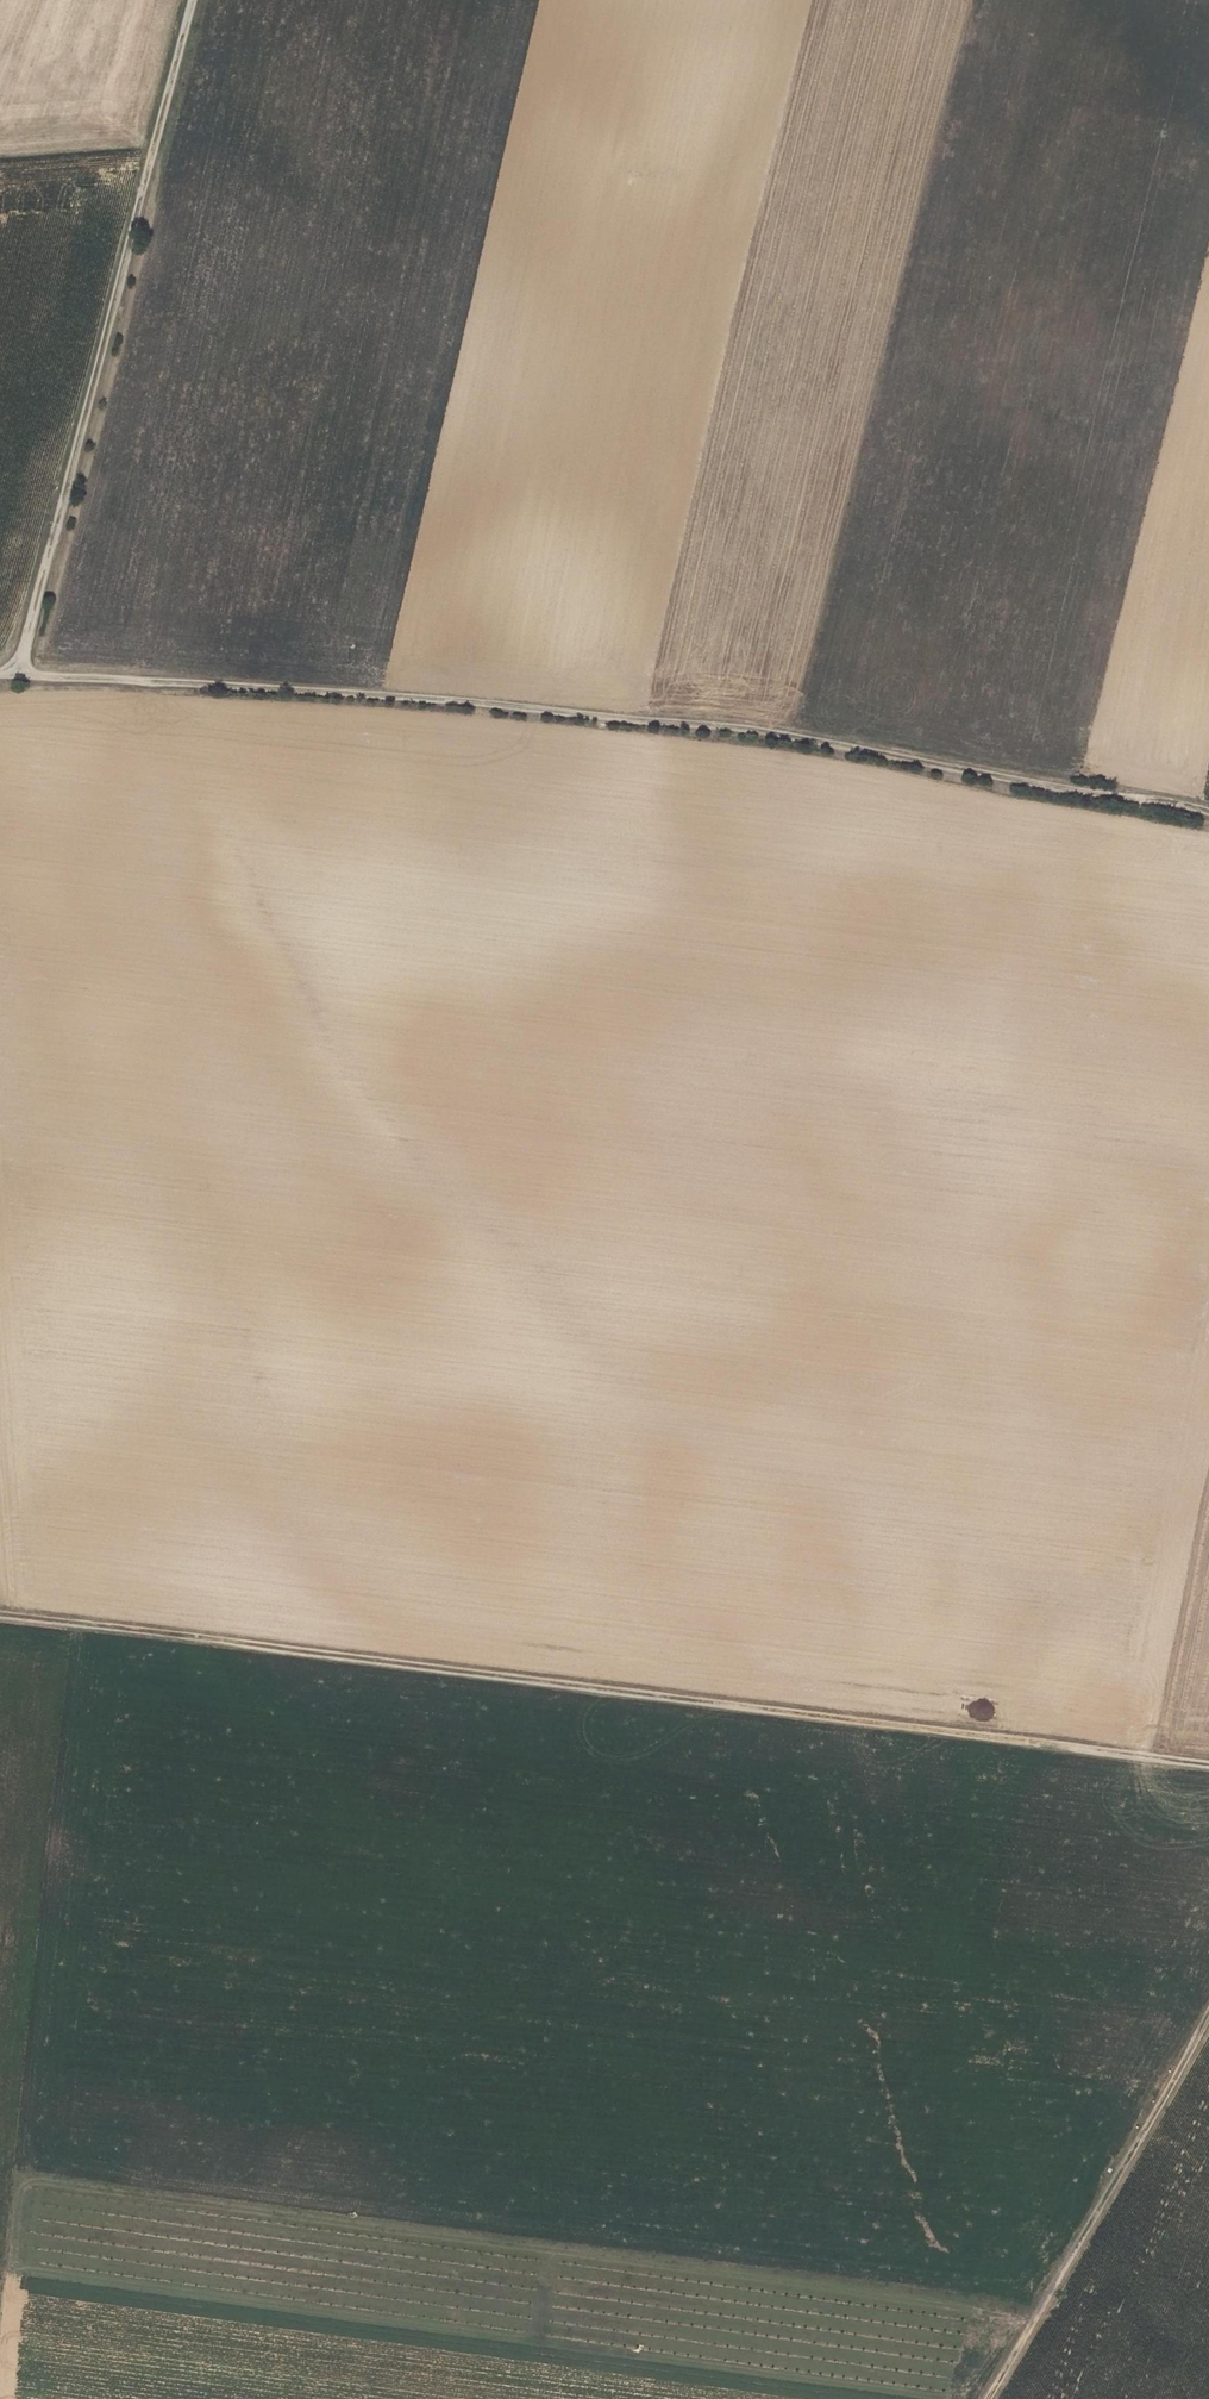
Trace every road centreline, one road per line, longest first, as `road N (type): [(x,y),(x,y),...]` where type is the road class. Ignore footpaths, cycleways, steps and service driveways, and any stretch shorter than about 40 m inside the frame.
road 1 (track): [(0,1612),(1208,1764)]
road 2 (track): [(16,674),(754,729),(1208,811)]
road 3 (track): [(193,0),(16,674)]
road 4 (track): [(988,2398),(1208,2012)]

